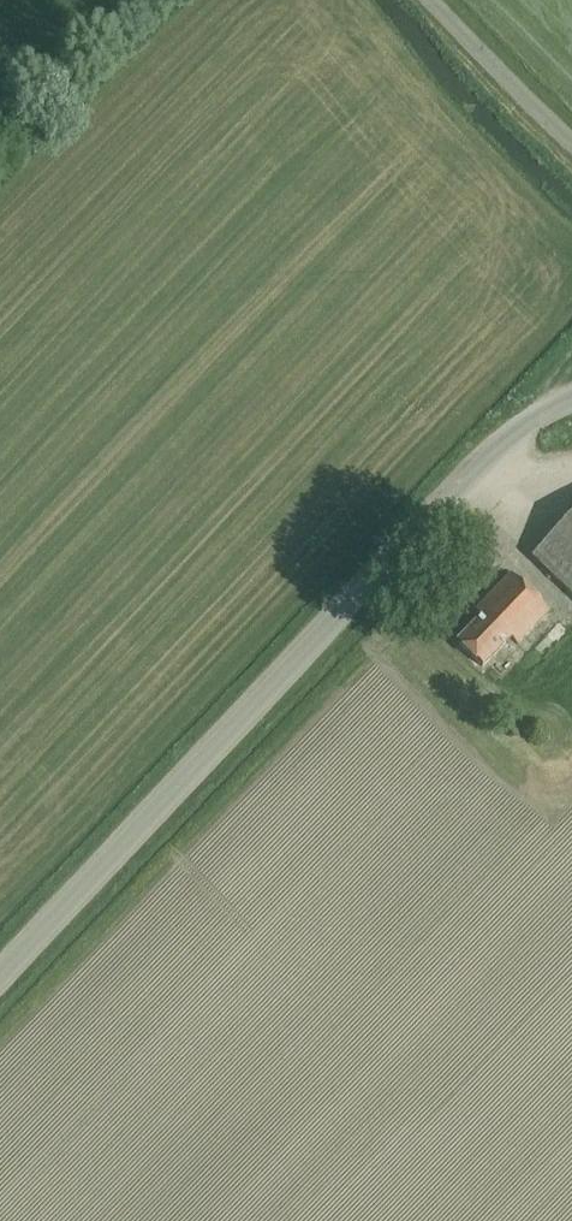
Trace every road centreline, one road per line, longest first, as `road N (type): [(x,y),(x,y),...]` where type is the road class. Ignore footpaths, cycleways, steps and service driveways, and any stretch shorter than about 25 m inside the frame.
road 1 (tertiary): [(0,972),(505,439),(571,399)]
road 2 (unclassified): [(571,142),(430,0)]

